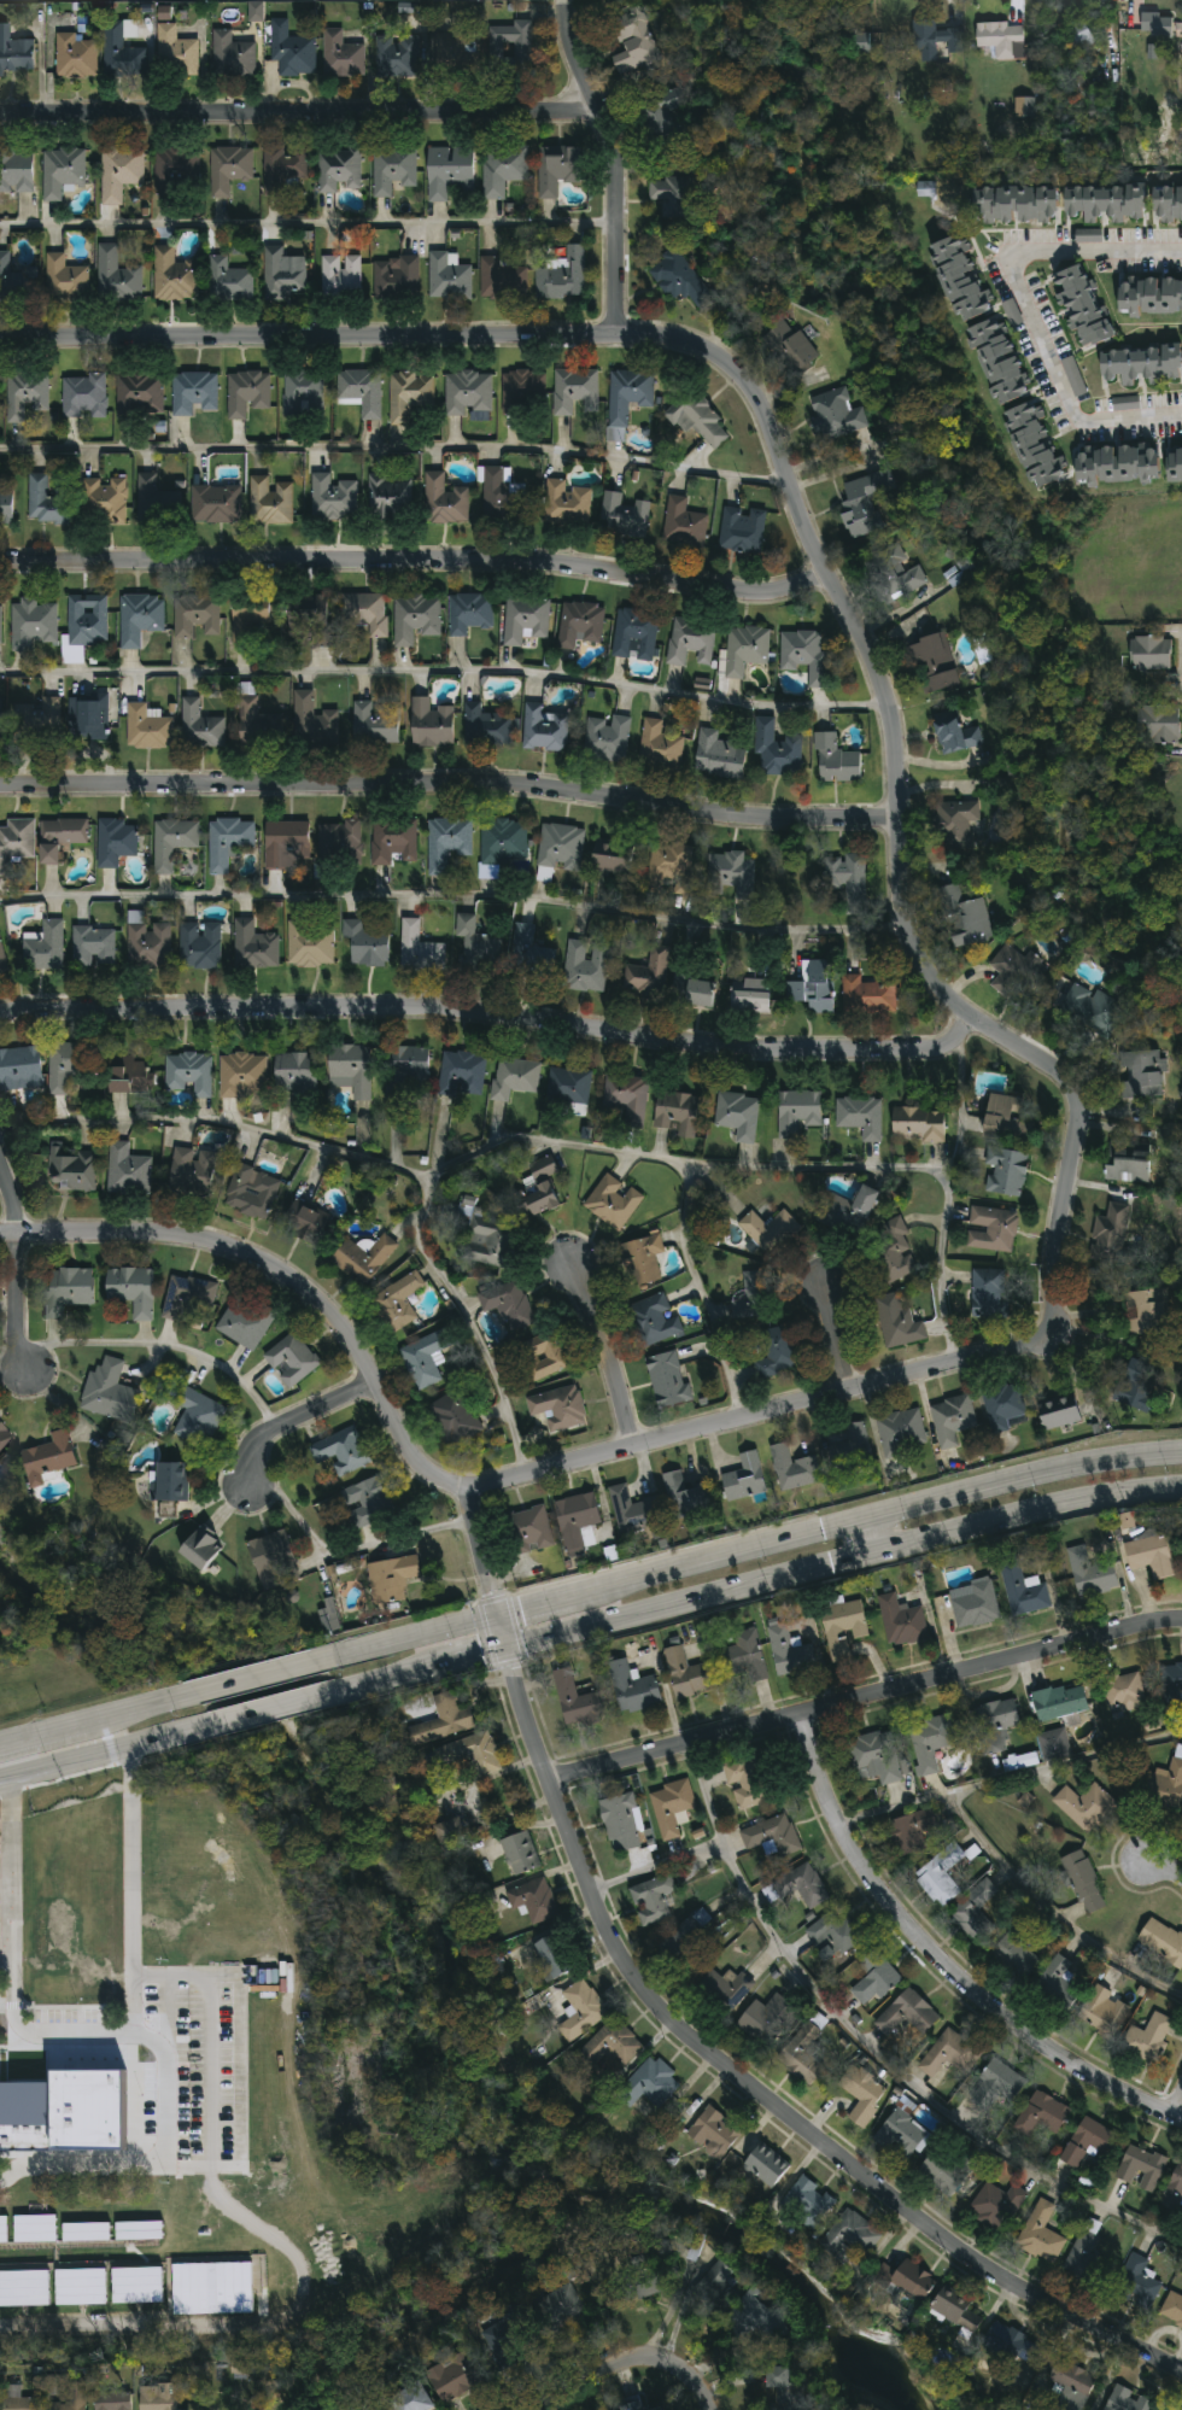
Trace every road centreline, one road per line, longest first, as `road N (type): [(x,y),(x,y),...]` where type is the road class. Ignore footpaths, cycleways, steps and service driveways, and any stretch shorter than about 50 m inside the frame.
road 1 (residential): [(1052,1299),(1078,1111),(1064,1081),(970,1020),(917,955),(896,859),(895,726),(808,540),(763,416),(732,372),(698,349),(656,341),(0,341)]
road 2 (residential): [(1052,1299),(1051,1332),(1028,1347),(479,1494),(454,1494),(422,1476),(357,1357),(323,1314),(264,1270),(209,1246),(165,1240),(0,1238)]
road 3 (residential): [(1181,2388),(960,2262),(648,2008),(597,1911),(509,1645)]
road 4 (residential): [(970,1020),(944,1048),(897,1057),(703,1049),(412,1012),(51,1013),(0,1021)]
road 5 (residential): [(897,825),(744,820),(520,790),(0,791)]
road 6 (residential): [(826,579),(755,597),(537,566),(0,569)]
road 7 (residential): [(1181,1631),(552,1788)]
road 8 (residential): [(593,116),(0,118)]
road 9 (residential): [(1181,2125),(1057,2061),(940,1969),(844,1839),(803,1721)]
road 10 (residential): [(615,340),(614,176),(567,39),(563,0)]
road 11 (secondary): [(1181,1450),(1090,1457),(872,1521)]
road 12 (secondary): [(509,1645),(812,1568)]
road 13 (secondary): [(882,1556),(1090,1493),(1181,1482)]
road 14 (secondary): [(817,1527),(569,1591)]
road 15 (secondary): [(0,1781),(217,1724)]
road 16 (residential): [(633,1452),(570,1267)]
road 17 (secondary): [(499,1609),(315,1660)]
road 18 (residential): [(1013,271),(1014,292),(1081,434)]
road 19 (residential): [(374,1388),(259,1445),(247,1493)]
road 20 (residential): [(1181,258),(1042,258),(1013,271)]
road 21 (residential): [(669,2361),(612,2364),(521,2409)]
road 22 (residential): [(18,1238),(18,1345),(29,1376)]
road 23 (secondary): [(315,1660),(182,1696)]
road 24 (secondary): [(217,1724),(339,1691)]

